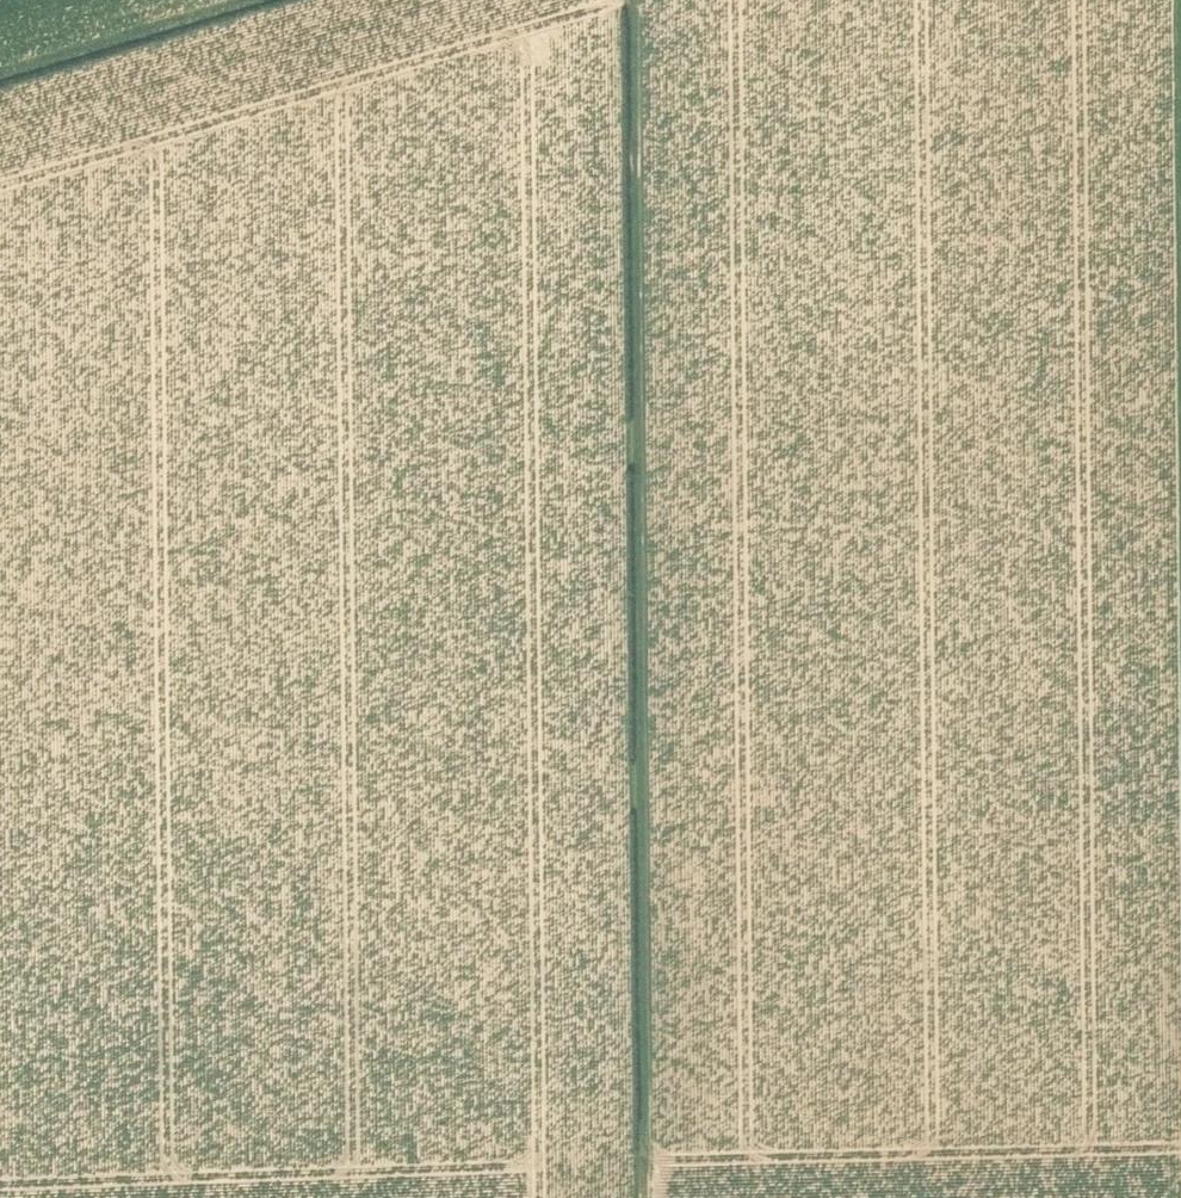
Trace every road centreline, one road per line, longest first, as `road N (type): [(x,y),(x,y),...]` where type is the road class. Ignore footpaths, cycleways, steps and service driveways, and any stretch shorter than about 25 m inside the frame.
road 1 (track): [(642,1197),(630,0)]

